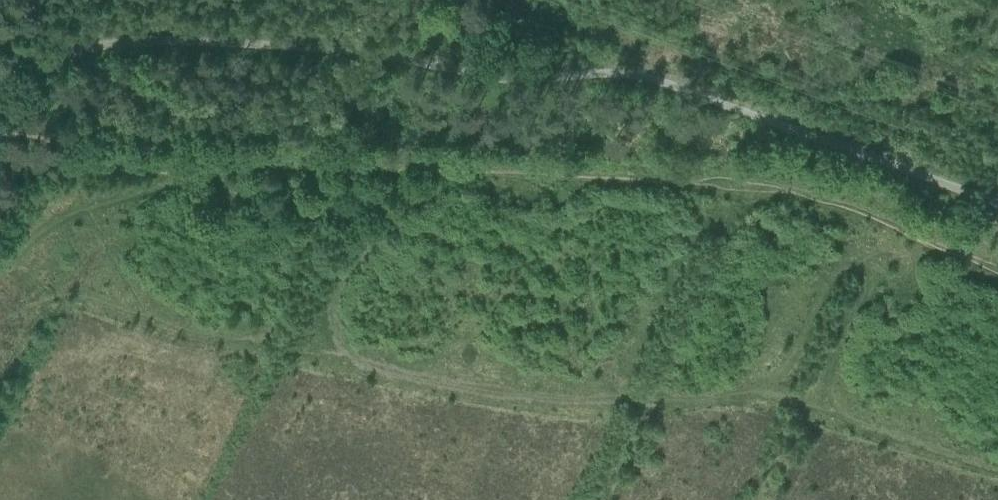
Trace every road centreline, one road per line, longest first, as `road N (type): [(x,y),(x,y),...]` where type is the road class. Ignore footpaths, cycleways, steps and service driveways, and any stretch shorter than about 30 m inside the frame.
road 1 (track): [(997,273),(823,195),(446,169),(212,174)]
road 2 (track): [(997,468),(784,398),(595,399),(363,364)]
road 3 (track): [(363,364),(342,343),(329,304),(340,274),(365,248),(367,228),(355,217),(266,207),(212,174)]
road 4 (track): [(842,418),(836,368),(863,291),(862,276),(850,269),(834,275),(772,398)]
road 5 (track): [(201,173),(87,204),(34,230),(0,270)]
road 6 (track): [(201,173),(73,157),(0,132)]
road 7 (track): [(531,0),(636,46),(639,75)]

